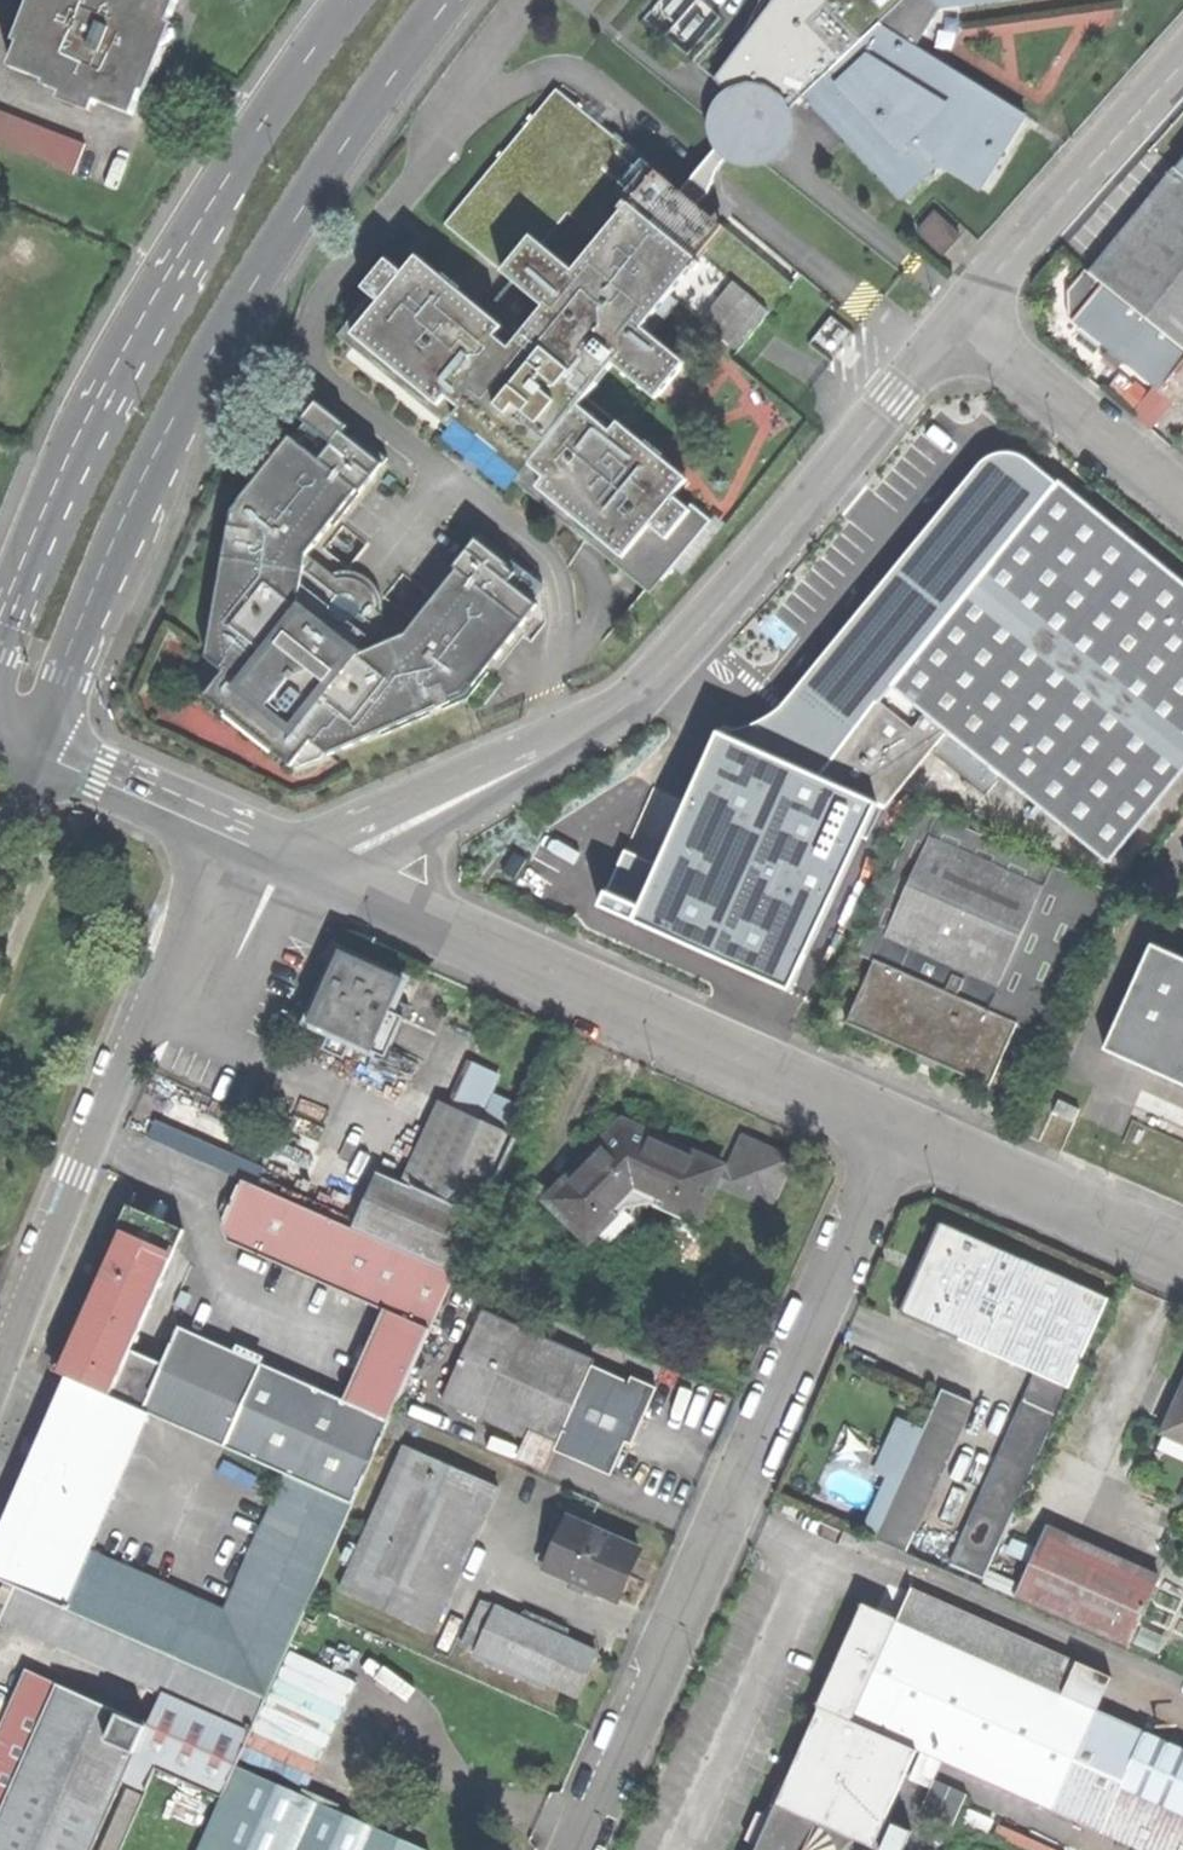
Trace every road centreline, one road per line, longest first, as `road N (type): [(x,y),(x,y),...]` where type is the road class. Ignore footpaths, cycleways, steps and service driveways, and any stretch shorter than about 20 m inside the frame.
road 1 (primary): [(33,747),(73,665),(122,517),(227,324),(447,0)]
road 2 (unclassified): [(957,319),(657,686),(567,747),(395,832),(345,877)]
road 3 (unclassified): [(575,1849),(888,1129)]
road 4 (primary): [(355,0),(278,99),(118,359),(0,650)]
road 5 (unclassified): [(345,877),(888,1129)]
road 6 (unclassified): [(240,834),(79,1175),(0,1375)]
road 7 (unclassified): [(1182,64),(957,319)]
road 8 (unclassified): [(888,1129),(1182,1253)]
road 9 (unclassified): [(957,319),(1182,501)]
road 10 (unclassified): [(33,747),(240,834)]

